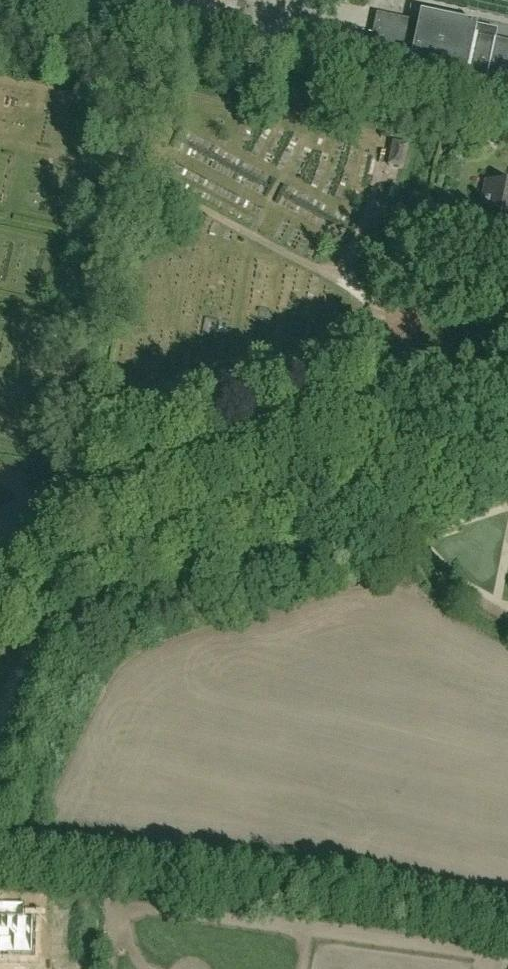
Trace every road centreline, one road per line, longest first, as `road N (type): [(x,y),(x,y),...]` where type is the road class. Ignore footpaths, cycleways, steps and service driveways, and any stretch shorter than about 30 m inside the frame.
road 1 (unclassified): [(71,586),(507,443)]
road 2 (track): [(420,471),(403,368),(416,301),(440,270),(507,276)]
road 3 (residential): [(0,752),(71,586)]
road 4 (residential): [(507,98),(359,66)]
road 5 (track): [(507,336),(459,388),(411,413)]

